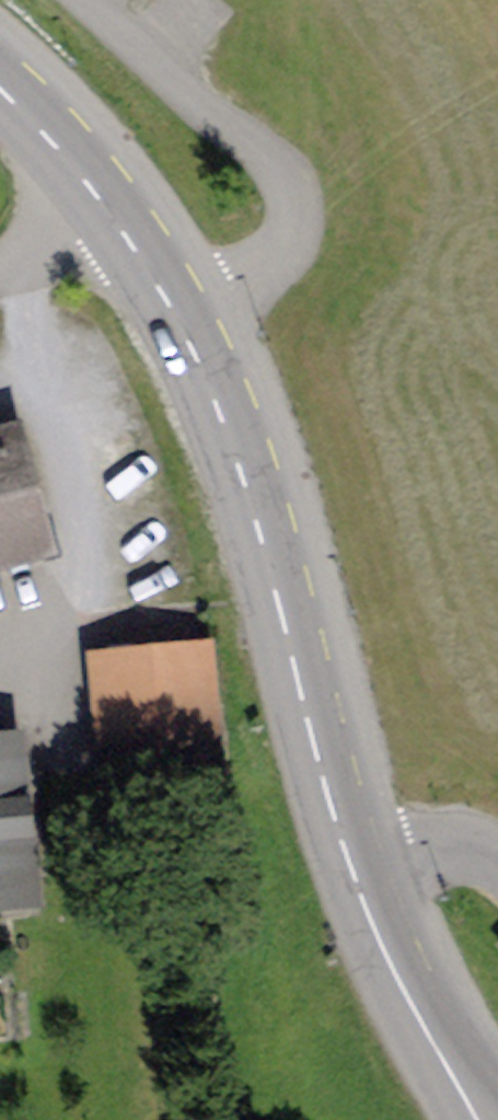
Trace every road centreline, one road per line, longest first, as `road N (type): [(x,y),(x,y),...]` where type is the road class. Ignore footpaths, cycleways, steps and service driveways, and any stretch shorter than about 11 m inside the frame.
road 1 (primary): [(173,318),(252,507),(348,856)]
road 2 (unclassified): [(97,0),(280,180),(287,230),(272,264),(173,318)]
road 3 (primary): [(348,856),(385,954),(447,1067)]
road 4 (primary): [(0,89),(30,114),(112,215)]
road 5 (unclassified): [(348,856),(460,847),(497,863)]
road 6 (residential): [(0,268),(112,215)]
road 7 (primary): [(112,215),(173,318)]

